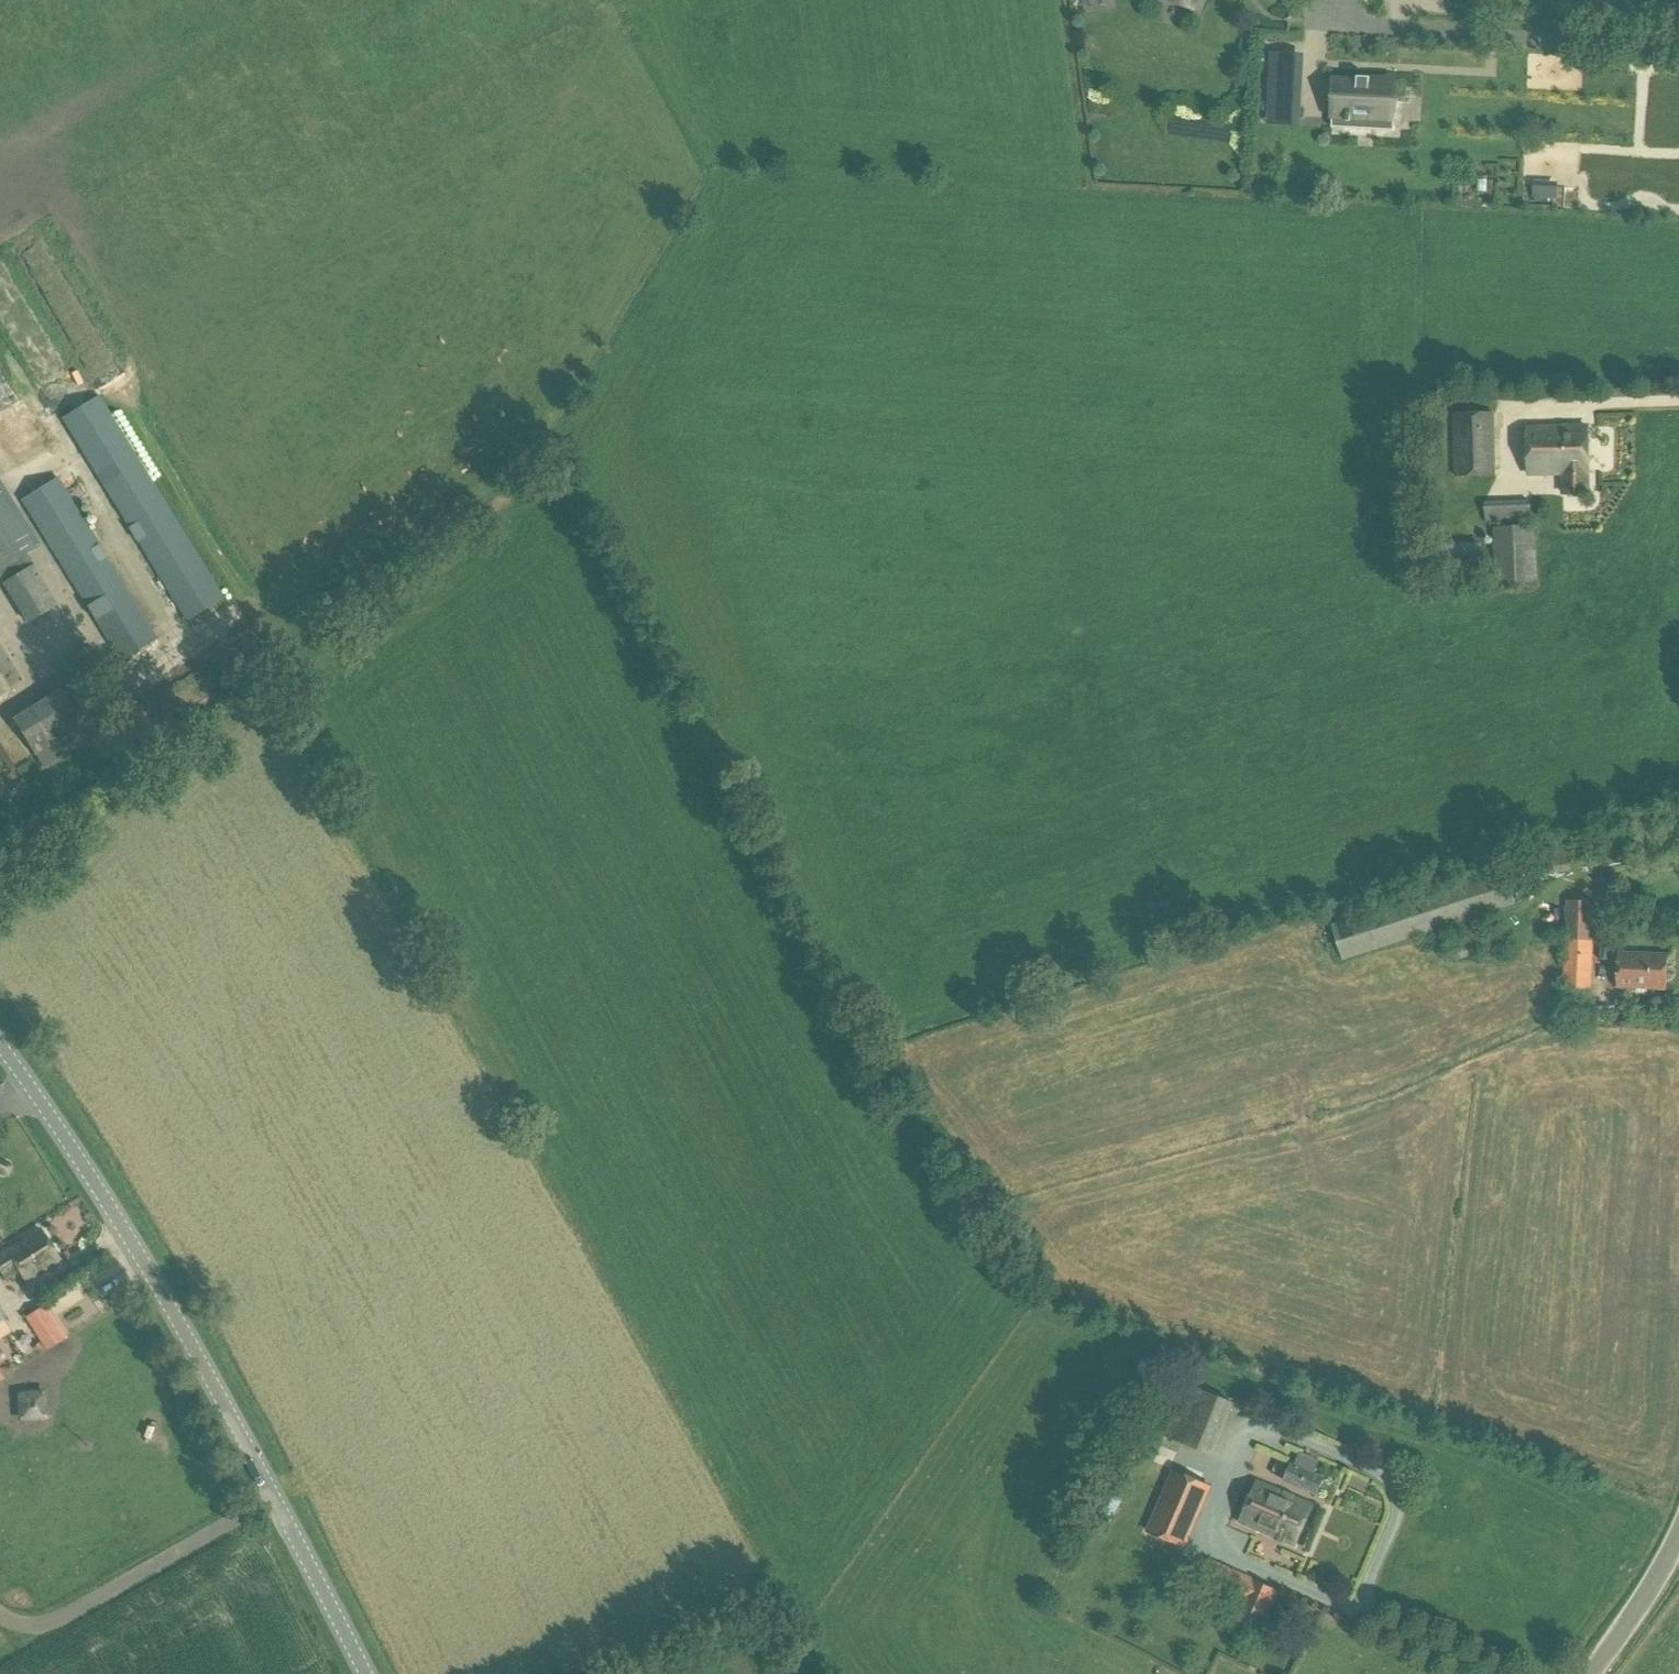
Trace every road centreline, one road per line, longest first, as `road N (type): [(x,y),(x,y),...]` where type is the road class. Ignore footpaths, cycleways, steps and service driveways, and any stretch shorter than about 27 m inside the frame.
road 1 (unclassified): [(364,1673),(135,1238),(0,1047)]
road 2 (unclassified): [(1589,1673),(1678,1537)]

